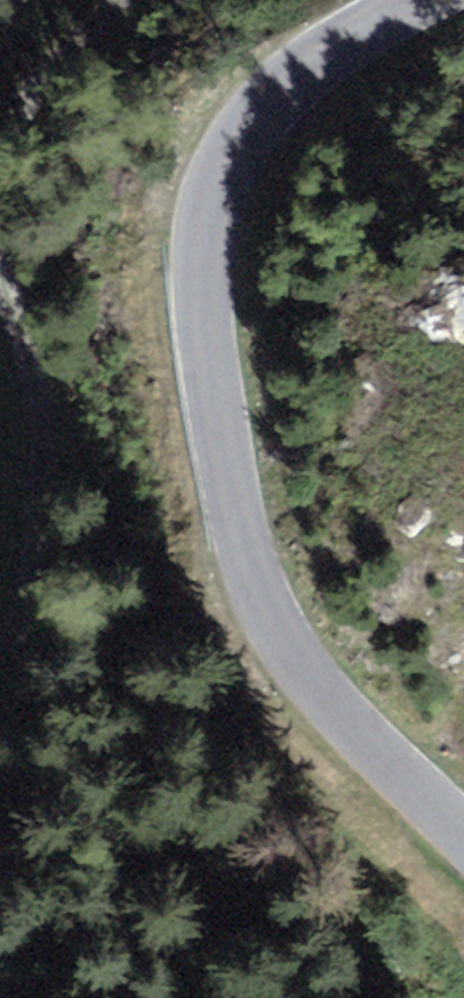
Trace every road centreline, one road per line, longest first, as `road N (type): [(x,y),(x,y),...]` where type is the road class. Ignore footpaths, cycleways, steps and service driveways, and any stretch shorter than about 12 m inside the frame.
road 1 (tertiary): [(425,0),(340,45),(276,92),(236,139),(203,249),(206,362),(239,515),(277,642),(463,842)]
road 2 (track): [(0,701),(18,631),(36,401),(0,279)]
road 3 (track): [(0,200),(31,112),(70,43),(115,0)]

